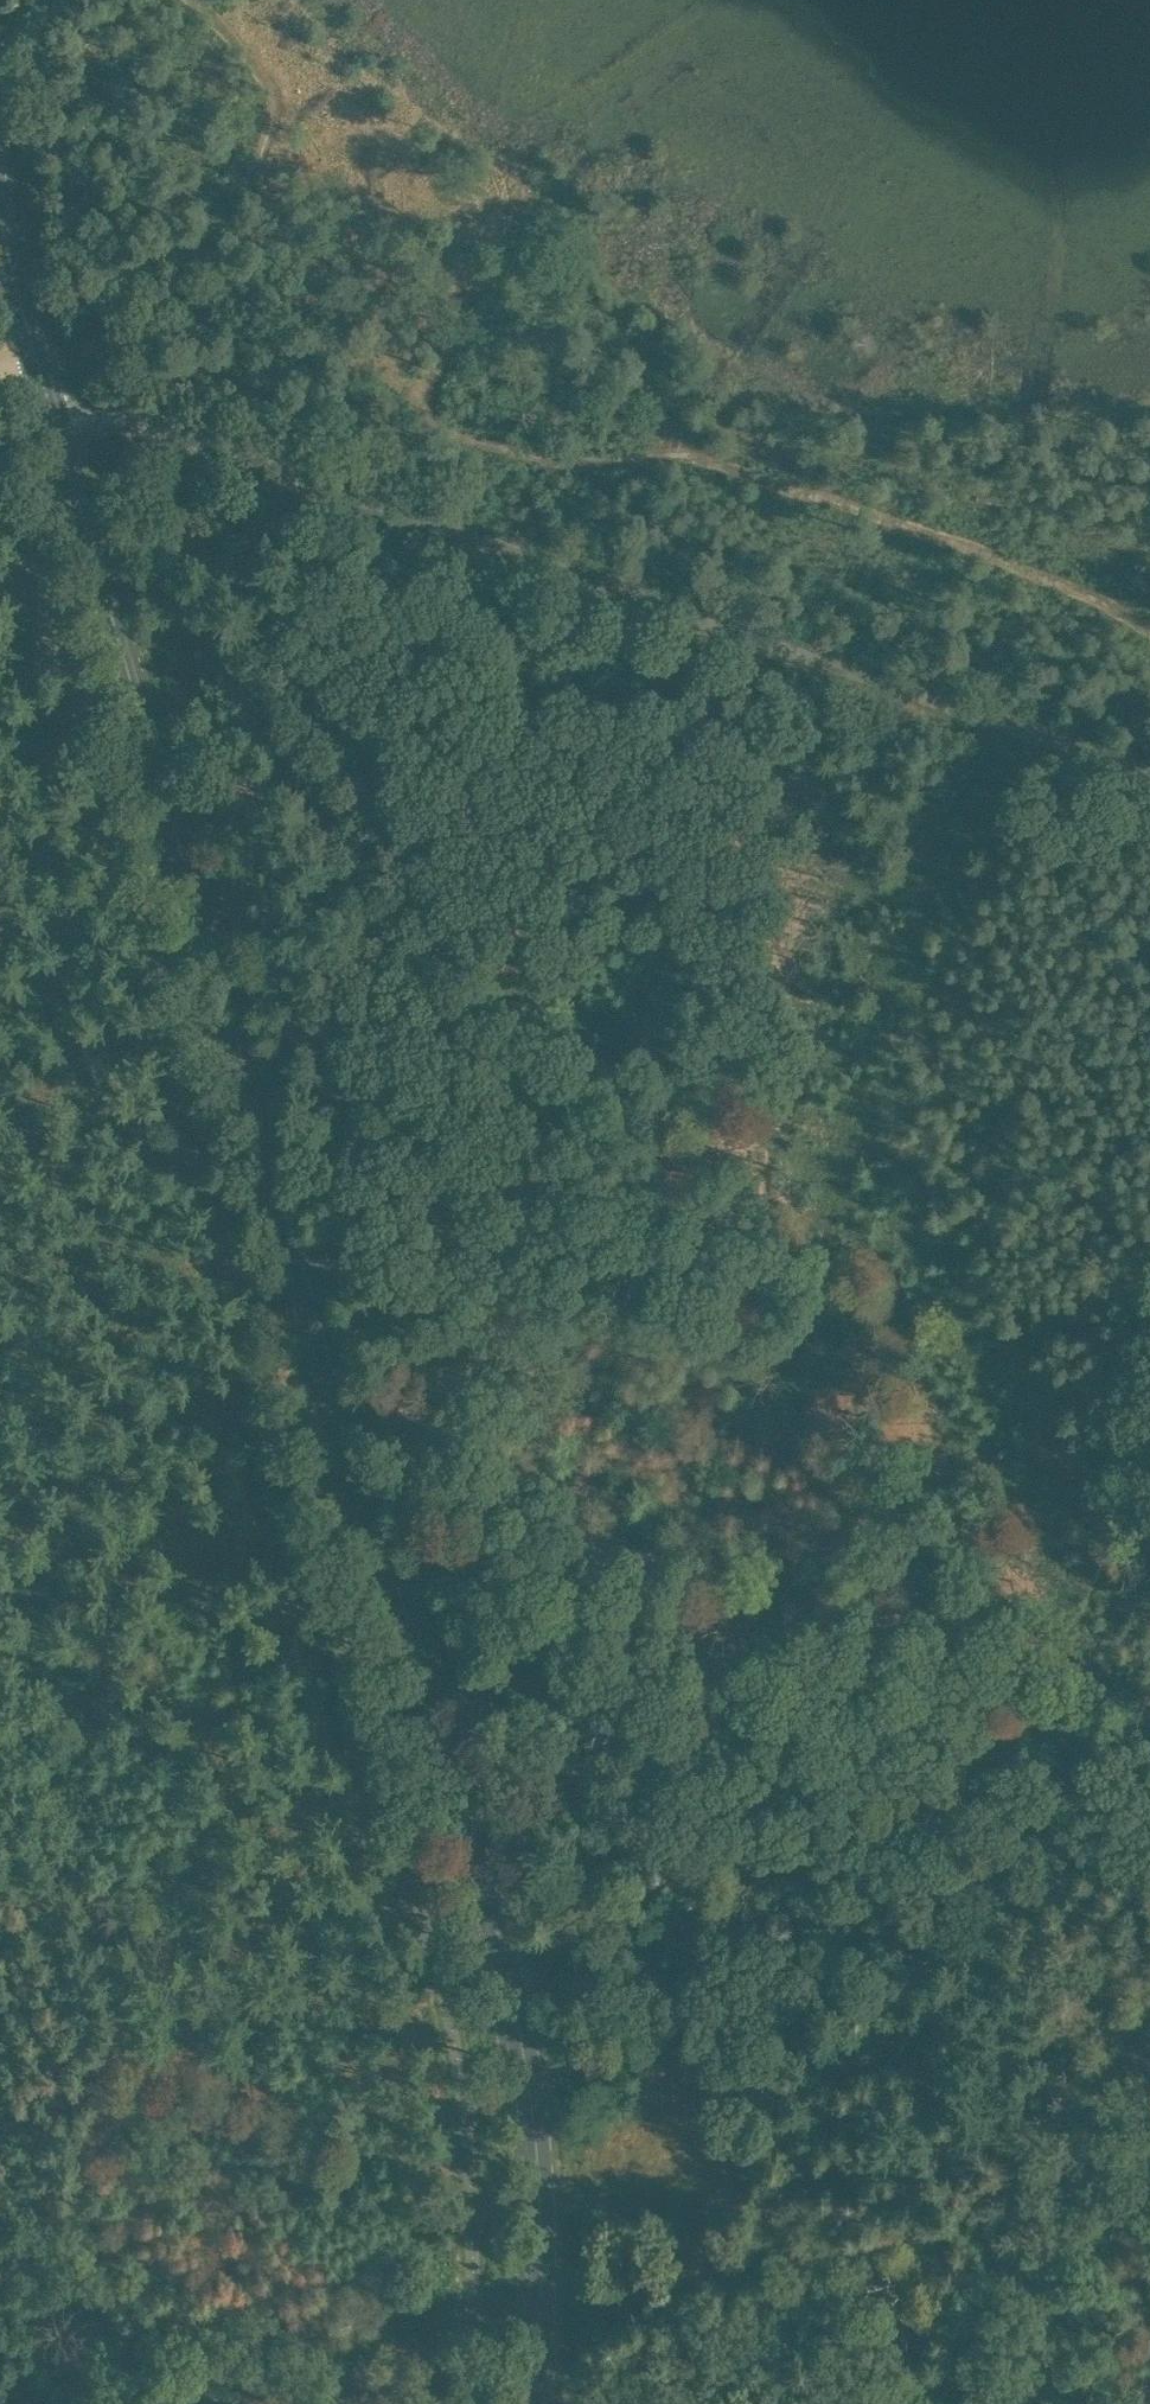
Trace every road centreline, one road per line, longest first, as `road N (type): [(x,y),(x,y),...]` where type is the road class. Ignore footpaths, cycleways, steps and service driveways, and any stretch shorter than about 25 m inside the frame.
road 1 (secondary): [(530,2403),(542,2213),(516,2003),(45,389)]
road 2 (unclassified): [(45,389),(1149,768)]
road 3 (secondary): [(45,389),(0,216)]

